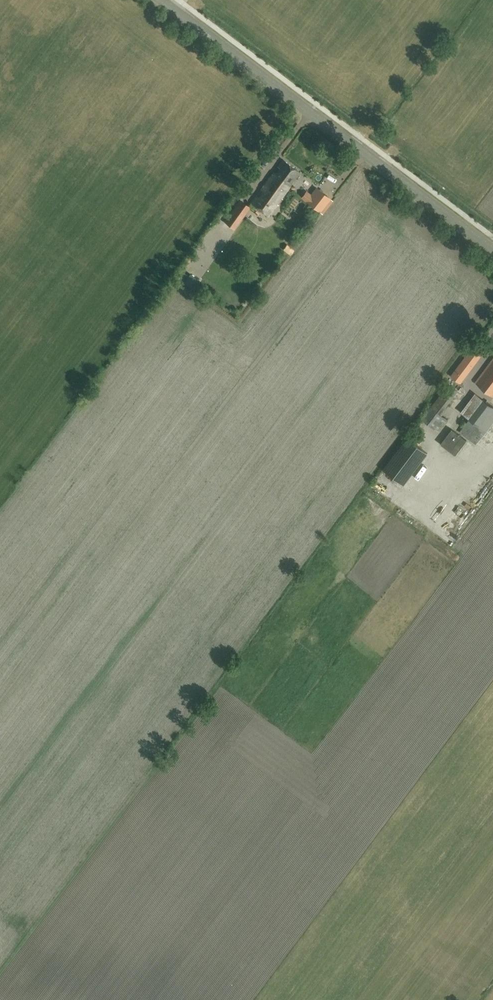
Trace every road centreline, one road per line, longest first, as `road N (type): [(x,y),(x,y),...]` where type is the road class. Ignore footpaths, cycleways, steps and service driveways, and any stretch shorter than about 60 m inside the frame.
road 1 (tertiary): [(492,251),(160,0)]

